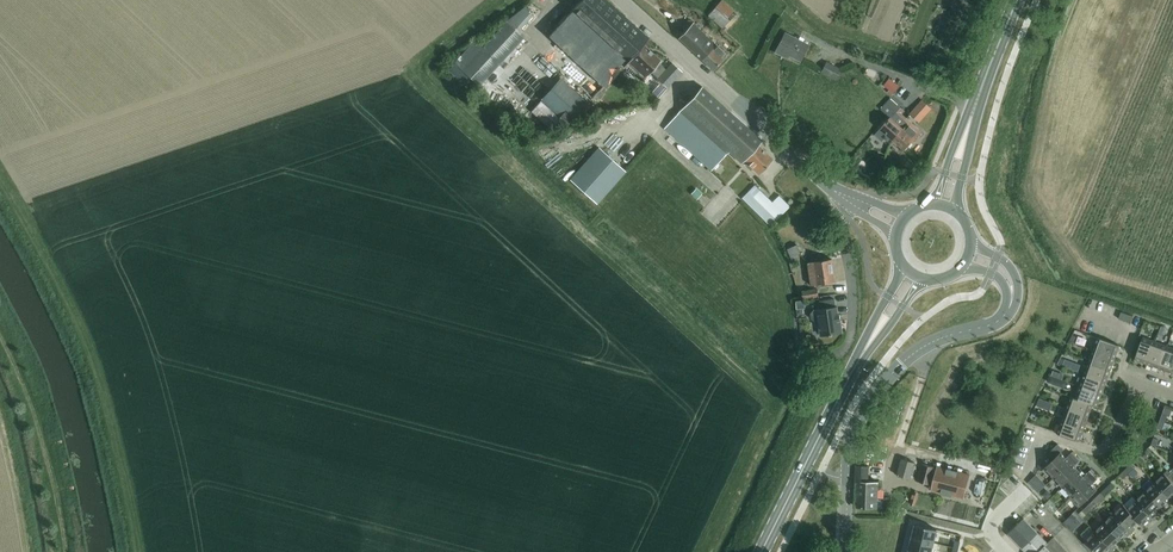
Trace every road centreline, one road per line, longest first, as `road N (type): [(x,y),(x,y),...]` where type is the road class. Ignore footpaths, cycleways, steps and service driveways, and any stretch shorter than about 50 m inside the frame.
road 1 (unclassified): [(846,551),(852,443),(880,389),(917,351),(999,321),(1011,306)]
road 2 (unclassified): [(842,195),(622,0)]
road 3 (track): [(0,329),(40,424),(65,551)]
road 4 (secondary): [(762,551),(859,363)]
road 5 (residential): [(1028,477),(1044,433),(1104,448),(1140,383)]
road 6 (residential): [(842,195),(852,333)]

